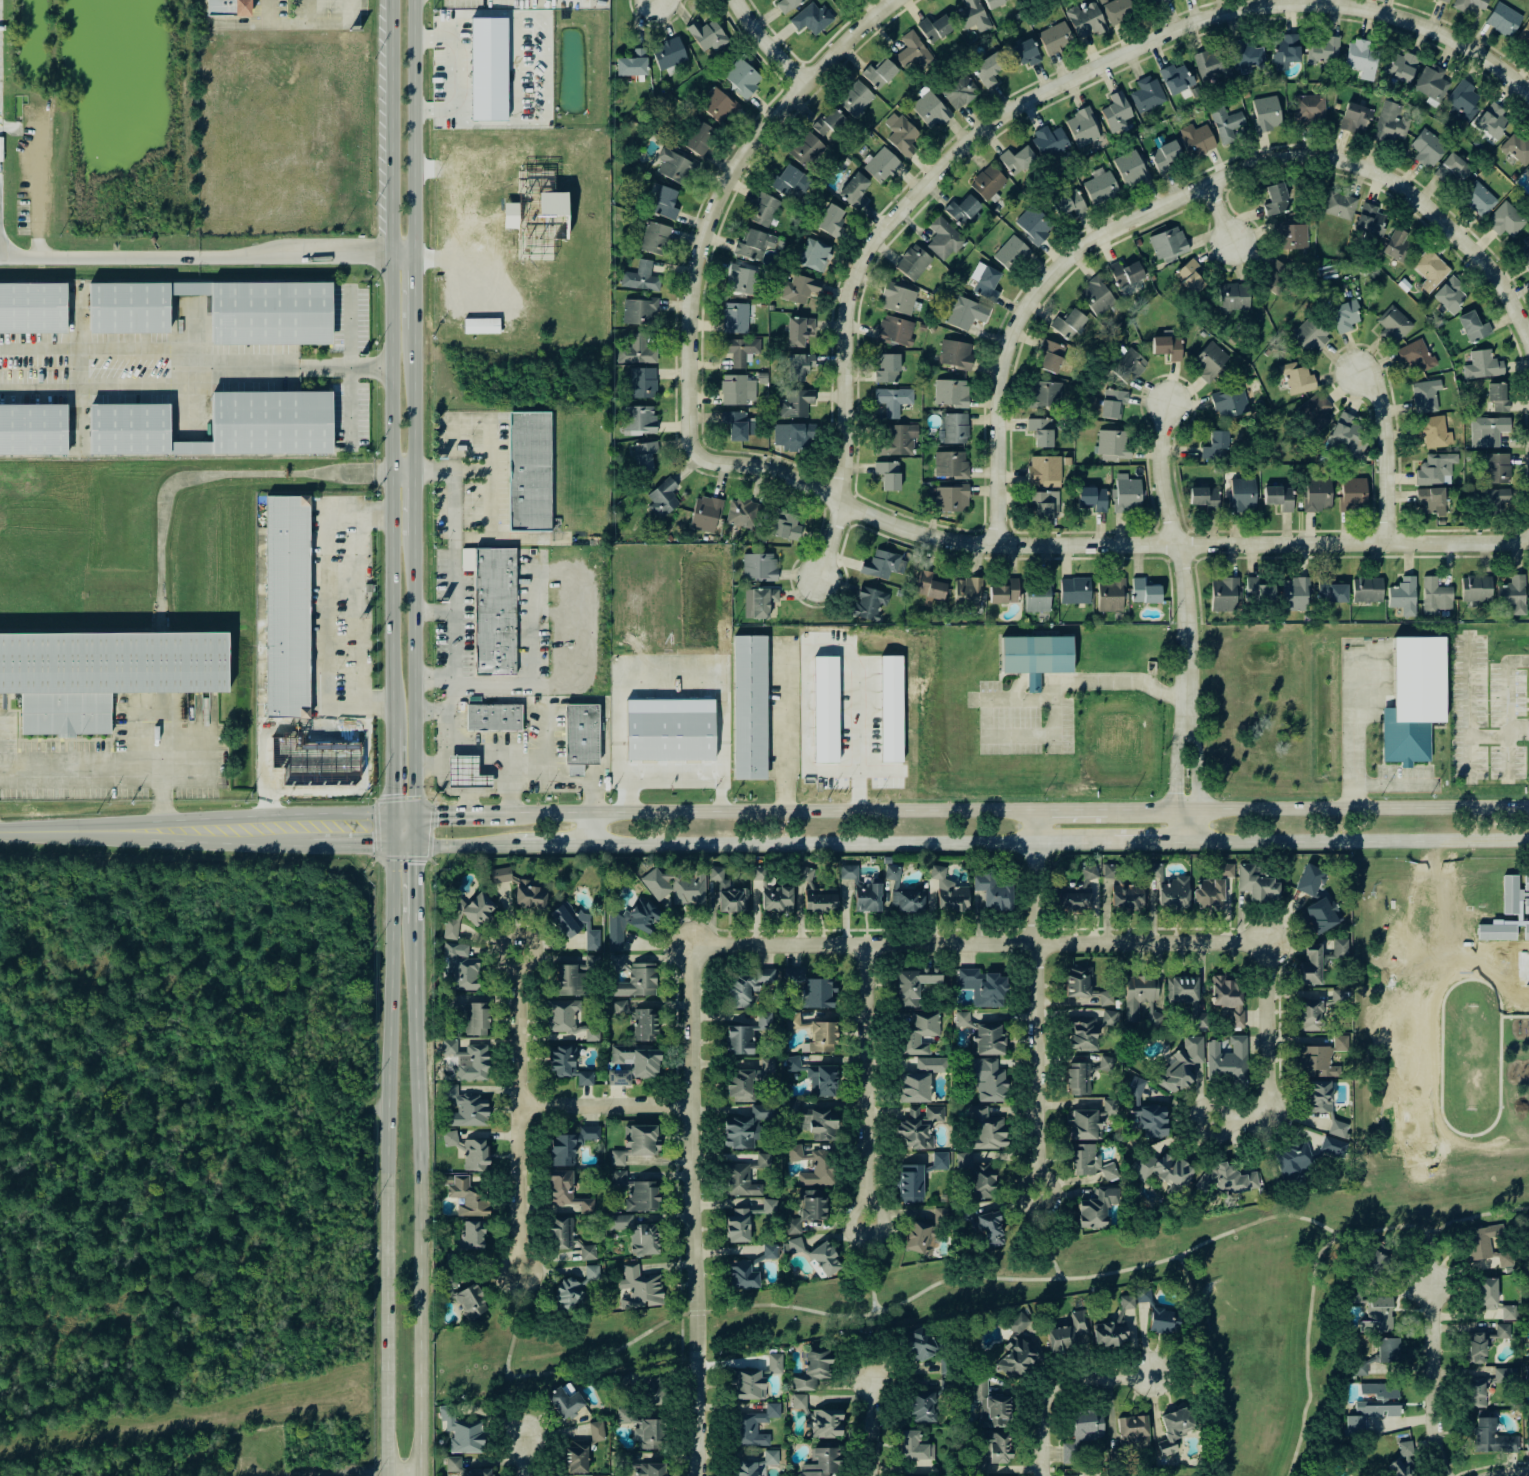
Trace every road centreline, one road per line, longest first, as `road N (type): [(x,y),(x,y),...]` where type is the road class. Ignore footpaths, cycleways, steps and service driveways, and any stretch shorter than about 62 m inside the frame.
road 1 (residential): [(839,500),(852,273),(963,144),(1023,101),(1181,26),(1247,8),(1326,3)]
road 2 (secondary): [(388,0),(385,726)]
road 3 (residential): [(839,500),(916,533),(996,545),(1528,538)]
road 4 (residential): [(839,500),(792,473),(702,450),(697,316),(709,244),(742,168),(803,81),(900,0)]
road 5 (residential): [(692,948),(1263,945)]
road 6 (secondary): [(1034,814),(479,816)]
road 7 (secondary): [(415,1475),(412,933)]
road 8 (secondary): [(587,844),(1116,844)]
road 9 (residential): [(697,1475),(692,948)]
road 10 (secondary): [(387,986),(385,1475)]
road 11 (residential): [(996,545),(997,383),(1017,320),(1086,244),(1207,186)]
road 12 (residential): [(1187,843),(1185,599),(1160,471),(1166,403)]
road 13 (secondary): [(1528,812),(1102,813)]
road 14 (residential): [(1207,186),(1299,157),(1351,164),(1392,181),(1490,269),(1528,344)]
road 15 (tertiary): [(385,816),(0,830)]
road 16 (residential): [(1034,814),(1031,1181)]
road 17 (secondary): [(1187,843),(1528,841)]
road 18 (residential): [(515,1273),(516,952)]
road 19 (secondary): [(411,816),(411,540)]
road 20 (residential): [(864,946),(862,1220)]
road 21 (secondary): [(412,254),(412,0)]
road 22 (residential): [(1326,3),(1449,38),(1528,95)]
road 23 (residential): [(1263,945),(1272,1097),(1254,1114),(1209,1120)]
road 24 (residential): [(1452,1475),(1441,1434),(1438,1282)]
road 25 (residential): [(1385,542),(1380,396),(1357,370)]
road 26 (residential): [(1048,1475),(1054,1397),(1077,1383),(1147,1374)]
road 27 (residential): [(691,1103),(516,1104)]
road 28 (tertiary): [(150,836),(312,842)]
road 29 (tertiary): [(0,832),(150,836)]
road 30 (secondary): [(385,843),(387,986)]
road 31 (secondary): [(412,474),(412,343)]

